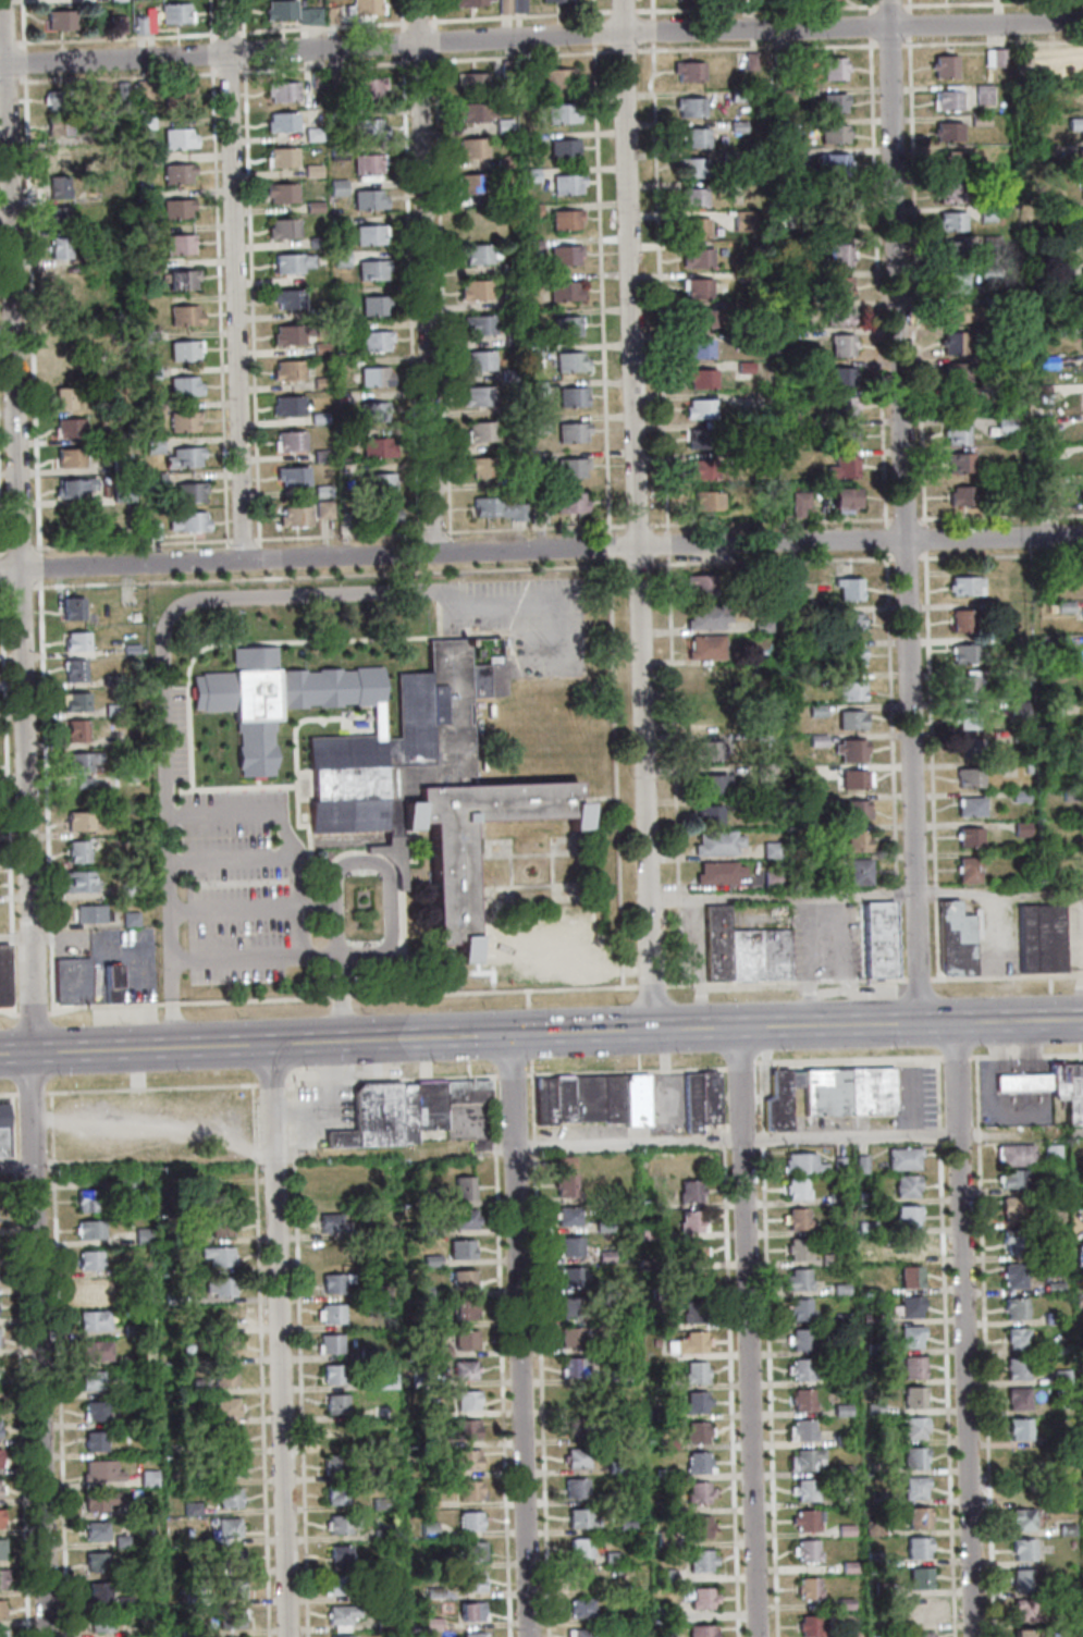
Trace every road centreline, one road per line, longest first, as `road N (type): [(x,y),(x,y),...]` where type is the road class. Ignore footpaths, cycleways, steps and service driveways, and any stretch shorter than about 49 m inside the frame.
road 1 (residential): [(47,1636),(1,0)]
road 2 (residential): [(1082,22),(594,33),(0,64)]
road 3 (residential): [(1082,535),(0,570)]
road 4 (residential): [(652,1030),(620,0)]
road 5 (residential): [(919,1023),(888,0)]
road 6 (residential): [(973,1636),(953,1023)]
road 7 (residential): [(756,1636),(738,1027)]
road 8 (residential): [(527,1636),(510,1035)]
road 9 (residential): [(287,1636),(270,1044)]
road 10 (secondary): [(919,1023),(343,1042)]
road 11 (residential): [(243,562),(226,0)]
road 12 (residential): [(433,554),(416,0)]
road 13 (secondary): [(270,1044),(0,1054)]
road 14 (secondary): [(1082,1020),(919,1023)]

